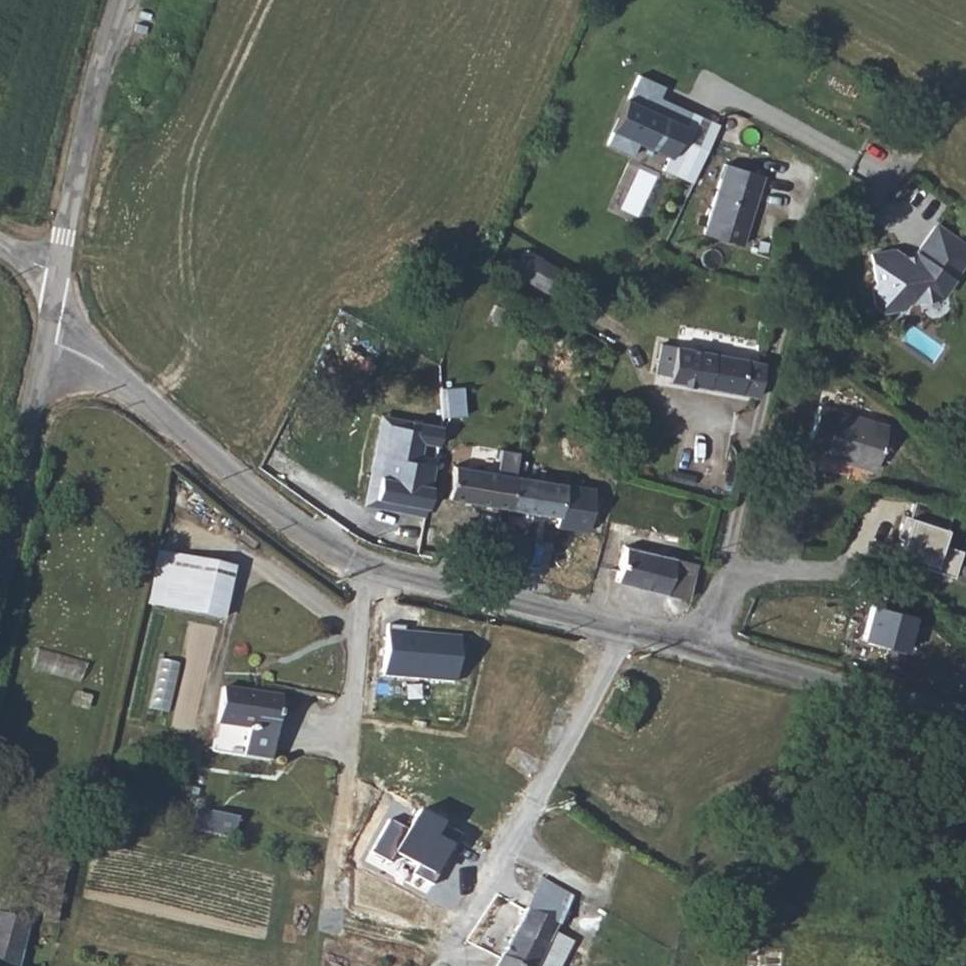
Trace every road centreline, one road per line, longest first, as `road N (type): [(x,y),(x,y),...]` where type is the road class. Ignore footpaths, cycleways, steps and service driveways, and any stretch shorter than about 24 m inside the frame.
road 1 (residential): [(690,649),(375,570),(304,533),(168,418),(49,342)]
road 2 (unclassified): [(722,580),(794,280),(904,168)]
road 3 (unclassified): [(58,279),(106,55),(126,0)]
road 4 (residential): [(965,723),(690,649)]
road 5 (unclassified): [(0,580),(49,342)]
road 6 (unclassified): [(722,580),(845,569)]

